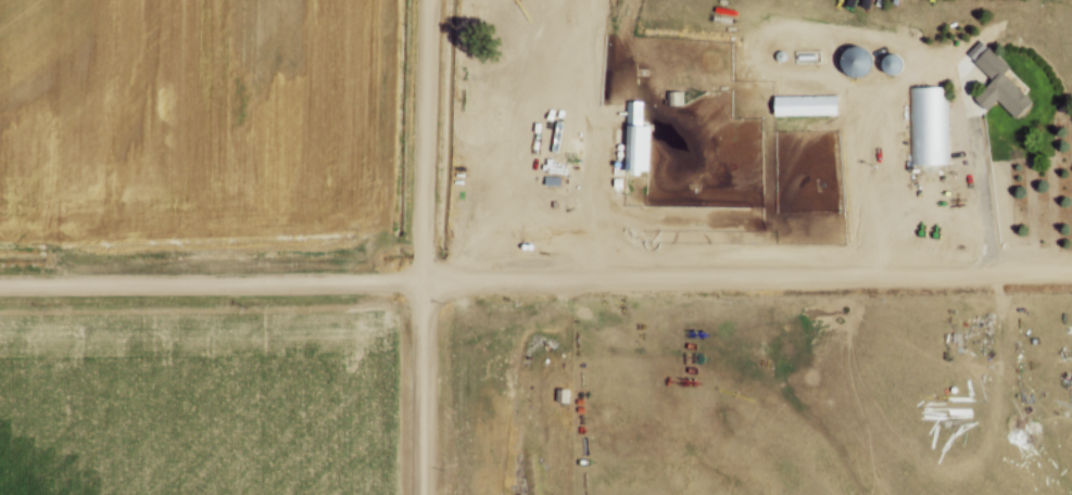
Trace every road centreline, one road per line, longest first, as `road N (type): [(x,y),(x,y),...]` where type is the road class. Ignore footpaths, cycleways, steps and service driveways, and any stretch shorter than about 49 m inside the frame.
road 1 (residential): [(1071,278),(0,286)]
road 2 (residential): [(410,494),(418,0)]

